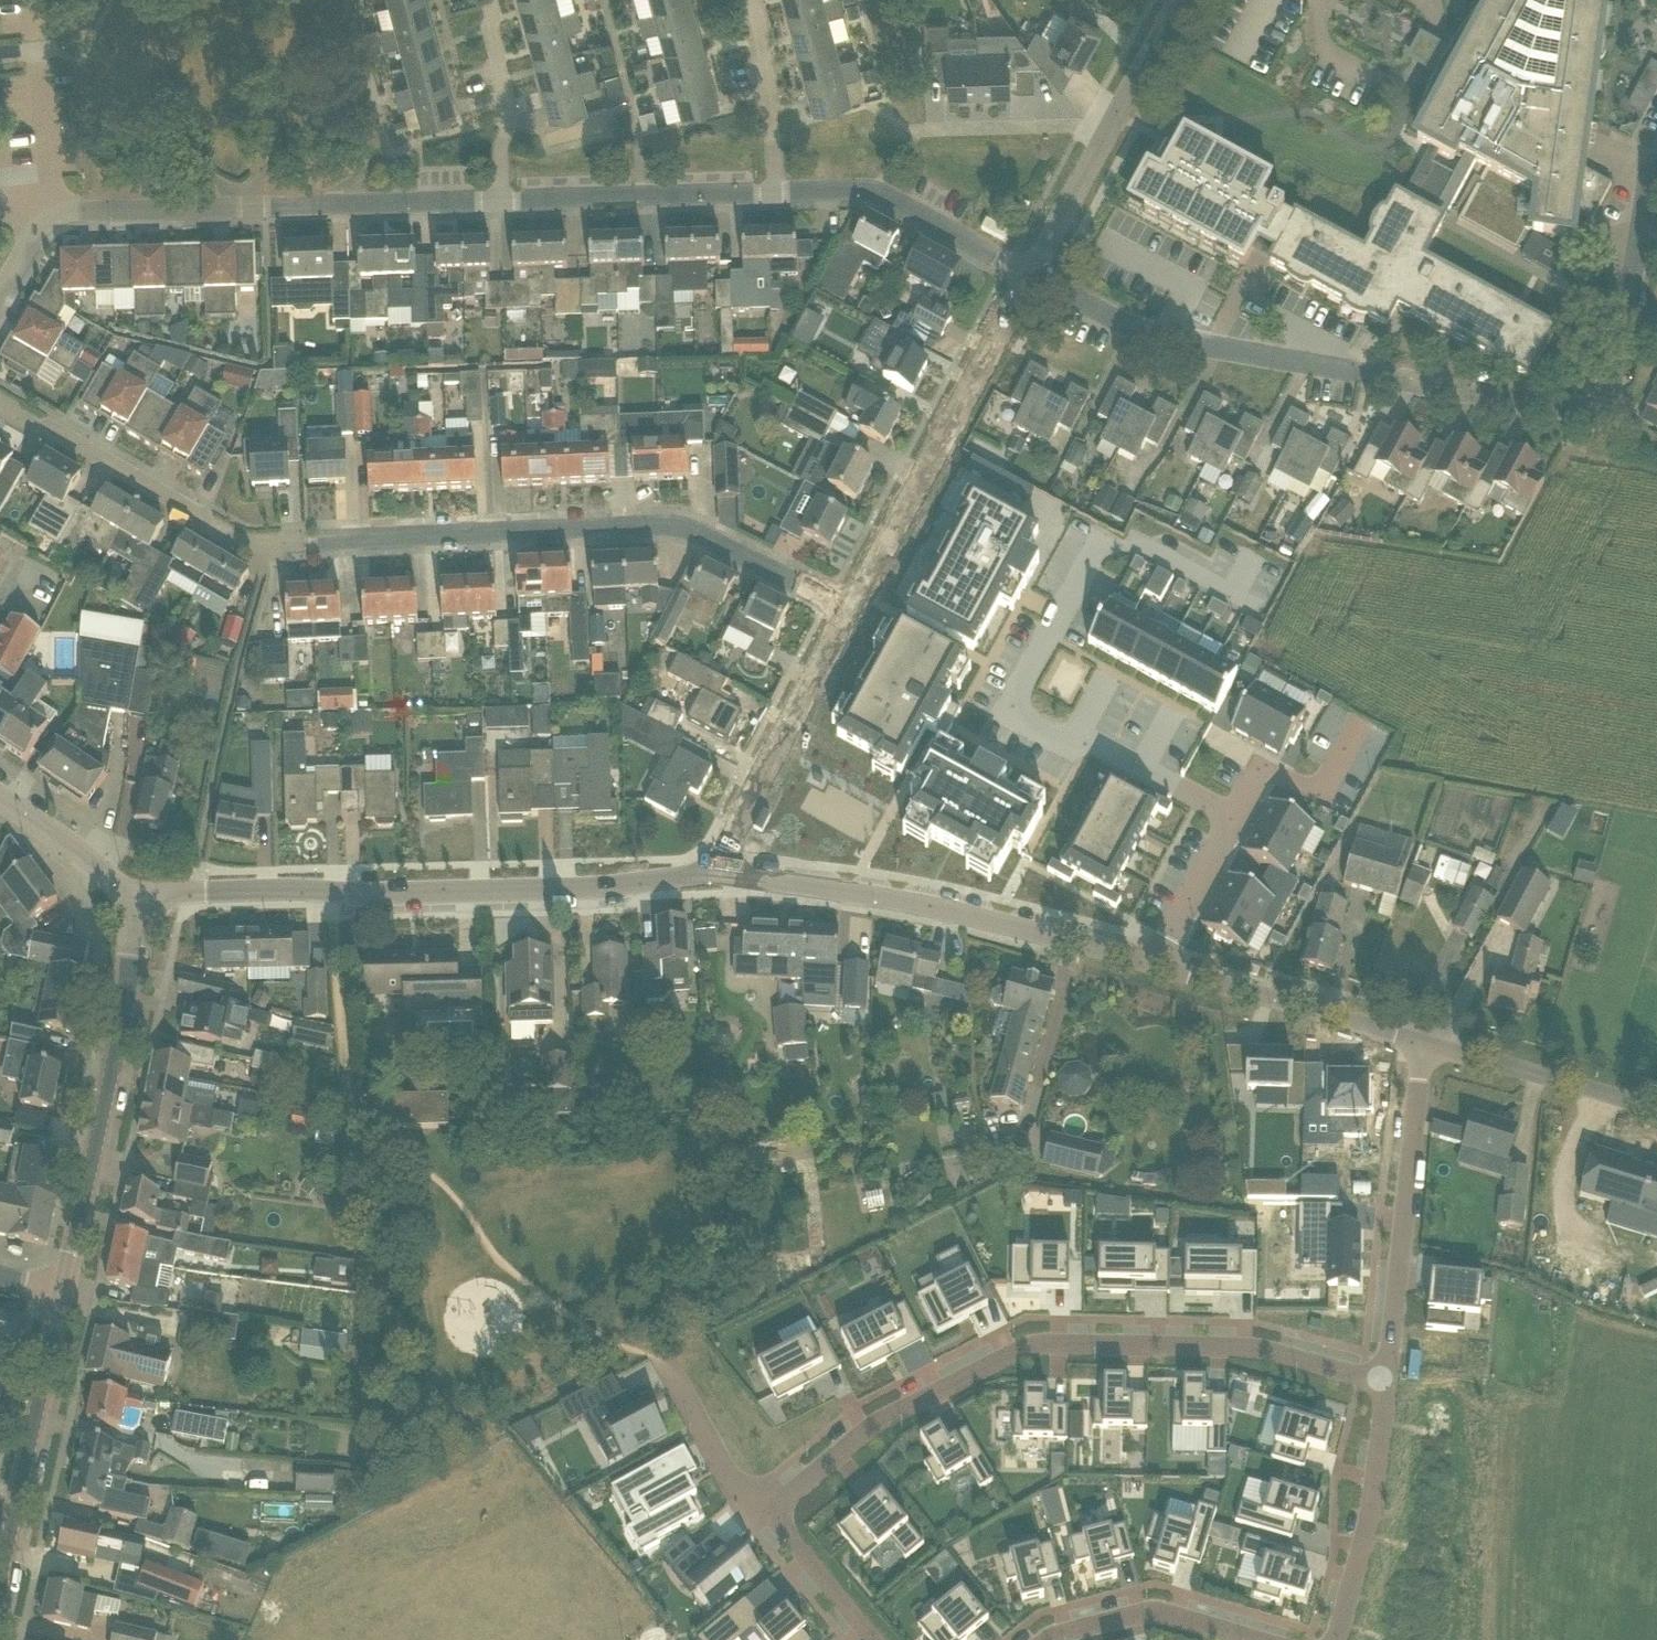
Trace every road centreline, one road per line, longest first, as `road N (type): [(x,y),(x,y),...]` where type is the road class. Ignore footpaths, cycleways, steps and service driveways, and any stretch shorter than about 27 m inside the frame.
road 1 (residential): [(847,609),(770,560),(650,522),(269,539),(198,520),(0,408)]
road 2 (residential): [(1026,283),(1116,332),(1595,407),(1609,387),(1645,186),(1656,157)]
road 3 (residential): [(772,1512),(883,1418),(1045,1341),(1269,1348),(1388,1379)]
road 4 (residential): [(1233,819),(1012,708),(1105,538),(1147,550),(1260,611)]
road 5 (unclassified): [(706,883),(182,888),(128,910)]
road 6 (unclassified): [(1152,964),(852,893),(706,883)]
road 7 (residential): [(60,226),(500,197)]
road 8 (unclassified): [(65,1291),(129,962),(128,910)]
road 9 (unclassified): [(847,609),(1026,283)]
road 10 (residential): [(1417,1038),(1388,1379)]
road 11 (unclassified): [(1026,283),(1189,0)]
road 12 (unclassified): [(706,883),(847,609)]
road 13 (unclassified): [(0,1582),(65,1291)]
road 14 (residential): [(500,197),(782,193)]
road 15 (unclassified): [(1417,1038),(1152,964)]
road 16 (residential): [(1388,1379),(1338,1639)]
road 17 (unclassified): [(1656,1110),(1417,1038)]
road 18 (track): [(292,0),(313,129),(257,187),(260,210)]
road 19 (residential): [(1043,1639),(1134,1607),(1162,1608),(1263,1639)]
road 20 (residential): [(1233,819),(1261,769),(1320,796),(1359,725)]
road 21 (residential): [(500,197),(513,123),(479,0)]
road 22 (residential): [(782,193),(775,93),(756,0)]
road 23 (residential): [(772,1512),(735,1480),(668,1363)]
road 24 (residential): [(1026,283),(869,190)]
road 25 (residential): [(1152,964),(1233,819)]
road 26 (residential): [(877,1639),(772,1512)]
road 27 (unclassified): [(128,910),(0,808)]
road 28 (track): [(29,62),(82,57),(167,0)]
road 29 (residential): [(37,80),(60,226)]

